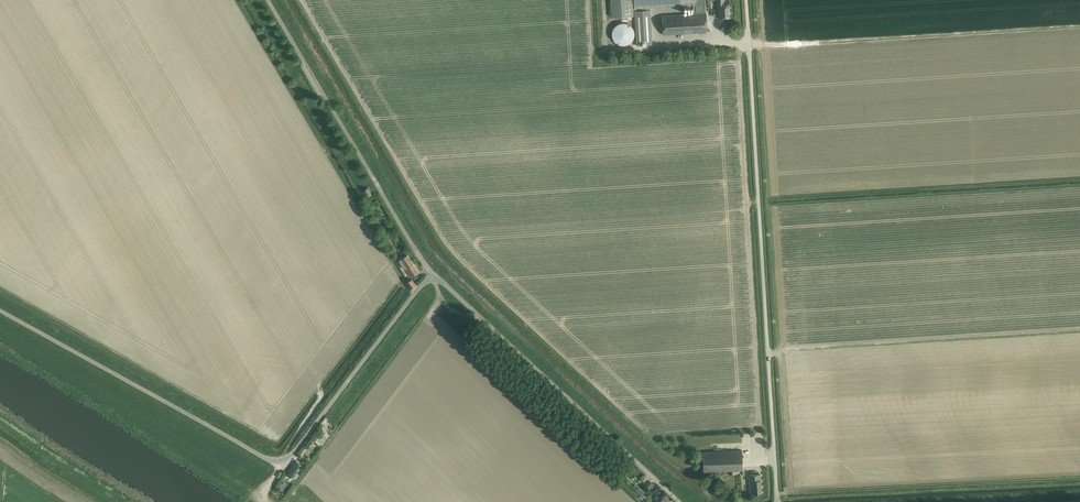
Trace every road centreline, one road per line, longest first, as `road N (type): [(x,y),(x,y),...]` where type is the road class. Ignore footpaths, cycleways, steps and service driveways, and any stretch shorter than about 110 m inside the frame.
road 1 (unclassified): [(432,272),(293,455),(279,461),(0,309)]
road 2 (unclassified): [(777,501),(747,0)]
road 3 (unclassified): [(679,501),(432,272)]
road 4 (unclassified): [(432,272),(268,0)]

